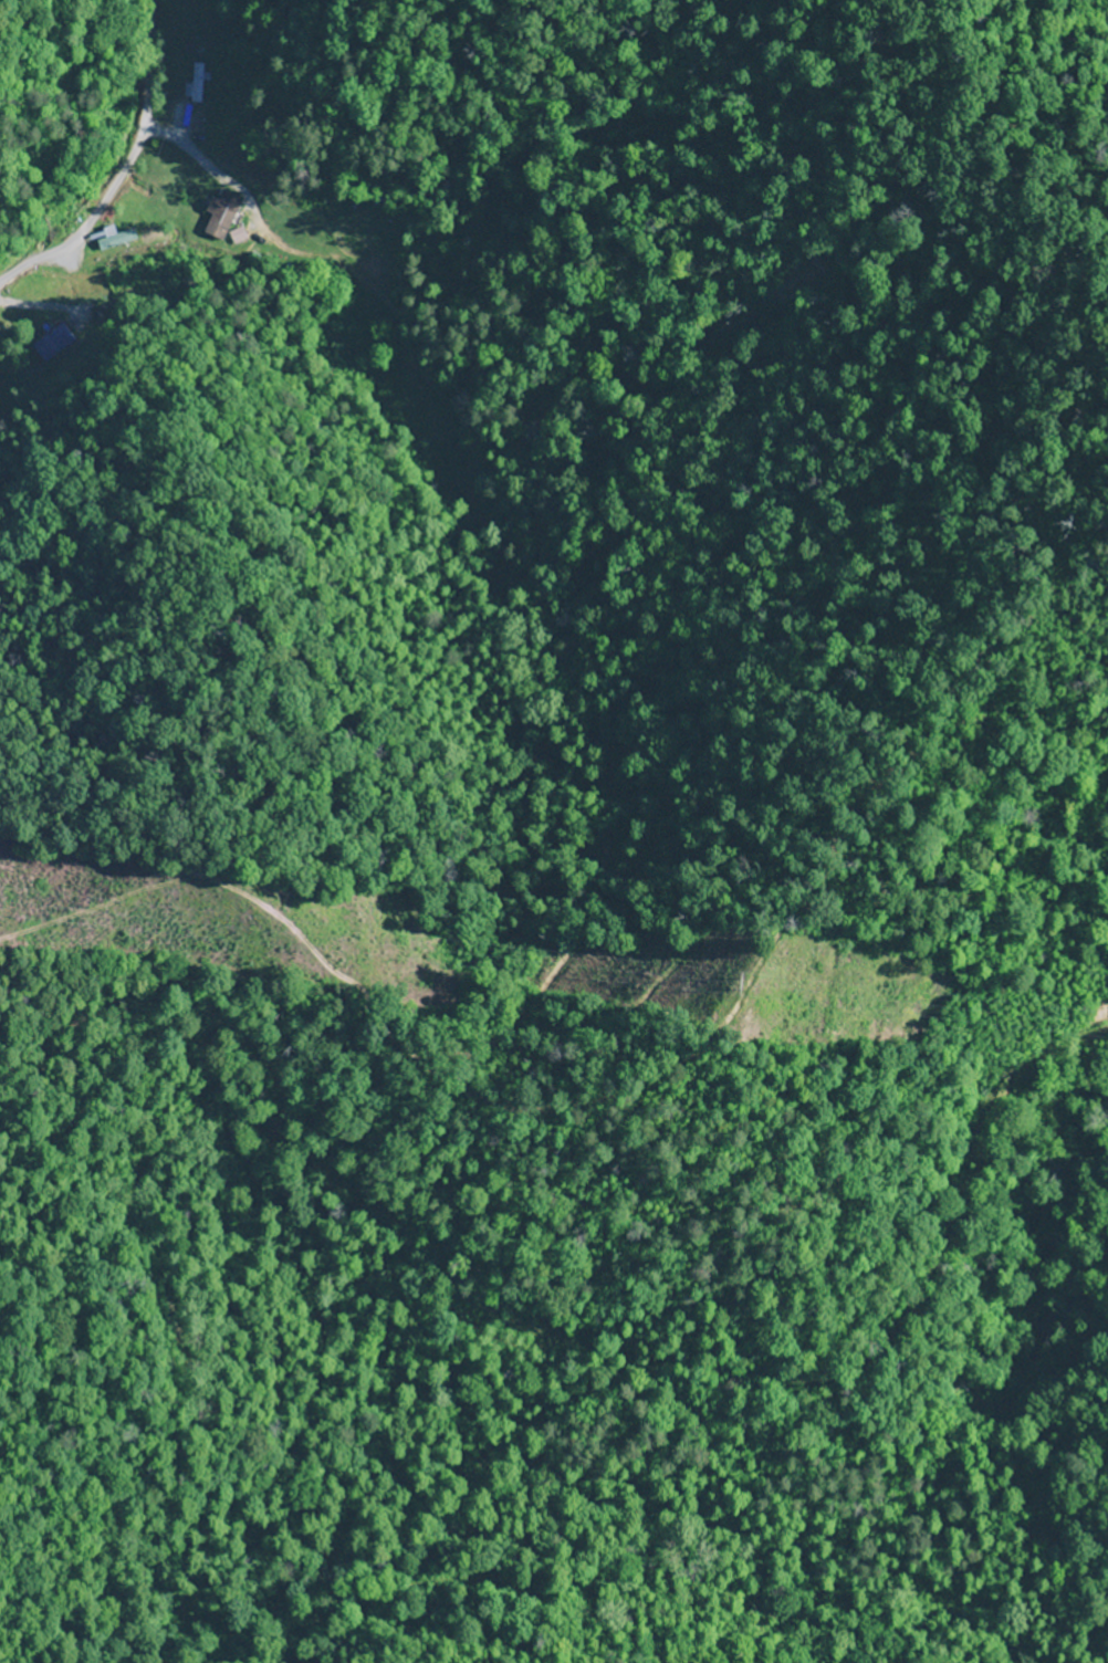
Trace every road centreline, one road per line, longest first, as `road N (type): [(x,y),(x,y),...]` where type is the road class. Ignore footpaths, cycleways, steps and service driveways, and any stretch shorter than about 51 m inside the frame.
road 1 (residential): [(0,283),(65,249),(127,174),(146,124),(151,0)]

